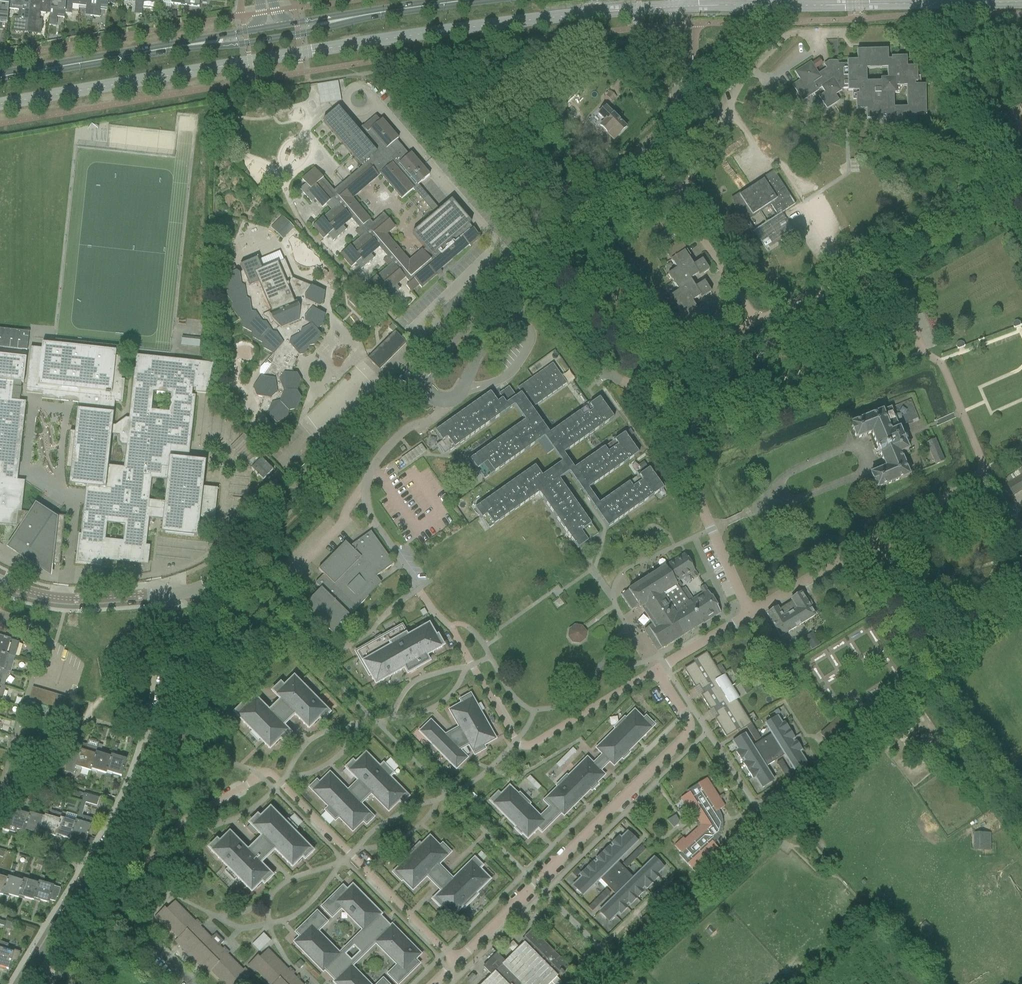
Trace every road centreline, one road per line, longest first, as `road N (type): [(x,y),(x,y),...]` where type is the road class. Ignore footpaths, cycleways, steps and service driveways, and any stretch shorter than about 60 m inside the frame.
road 1 (residential): [(656,669),(531,745),(516,743),(451,629),(367,509),(368,473),(383,451),(409,426),(431,419),(443,401)]
road 2 (residential): [(1021,603),(618,967)]
road 3 (residential): [(457,961),(265,773),(182,821),(116,910)]
road 4 (tertiary): [(25,983),(129,806),(154,739),(168,596)]
road 5 (residential): [(457,961),(688,732),(656,669)]
road 6 (unclassified): [(168,596),(227,571),(416,378)]
road 7 (unclassified): [(416,378),(642,149)]
road 8 (track): [(847,554),(1021,821)]
road 9 (residential): [(985,472),(941,361),(923,349),(881,259),(844,277)]
road 10 (residential): [(747,616),(985,472)]
road 11 (residential): [(627,387),(671,431),(747,616)]
road 12 (residential): [(726,108),(752,143),(783,163),(822,222),(844,277)]
road 13 (secondary): [(181,46),(0,77)]
road 14 (secondary): [(181,46),(247,44),(354,18)]
road 15 (tertiary): [(168,596),(74,601),(0,580)]
road 16 (unclassified): [(642,149),(672,119),(677,101),(674,0)]
road 17 (residential): [(673,195),(757,321)]
road 18 (track): [(881,259),(1015,192)]
road 19 (residential): [(514,318),(541,305),(627,387)]
road 20 (residential): [(757,321),(627,387)]
road 21 (residential): [(514,318),(535,338),(507,374),(461,390)]

